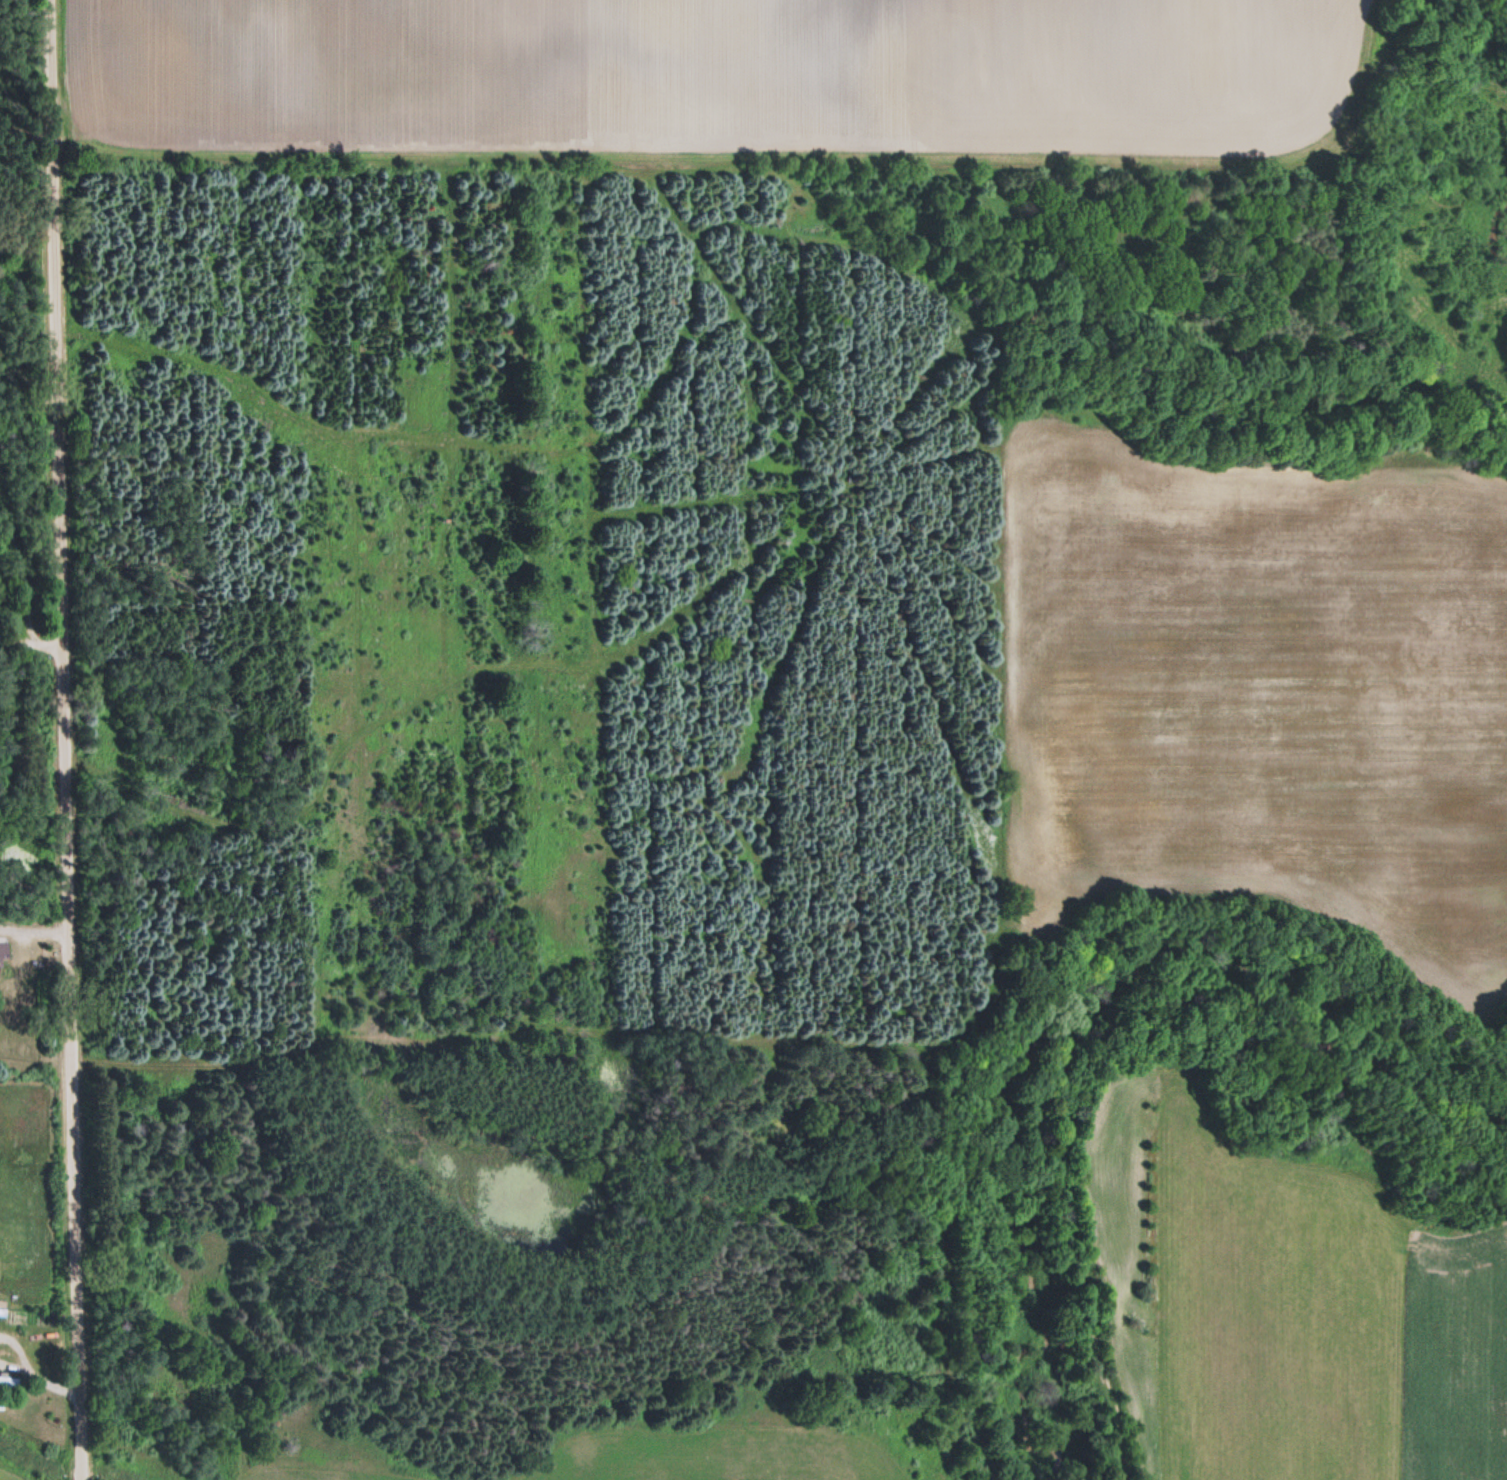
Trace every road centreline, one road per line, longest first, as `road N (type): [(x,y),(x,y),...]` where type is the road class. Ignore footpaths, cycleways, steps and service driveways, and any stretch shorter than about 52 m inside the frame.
road 1 (residential): [(79,1479),(49,0)]

